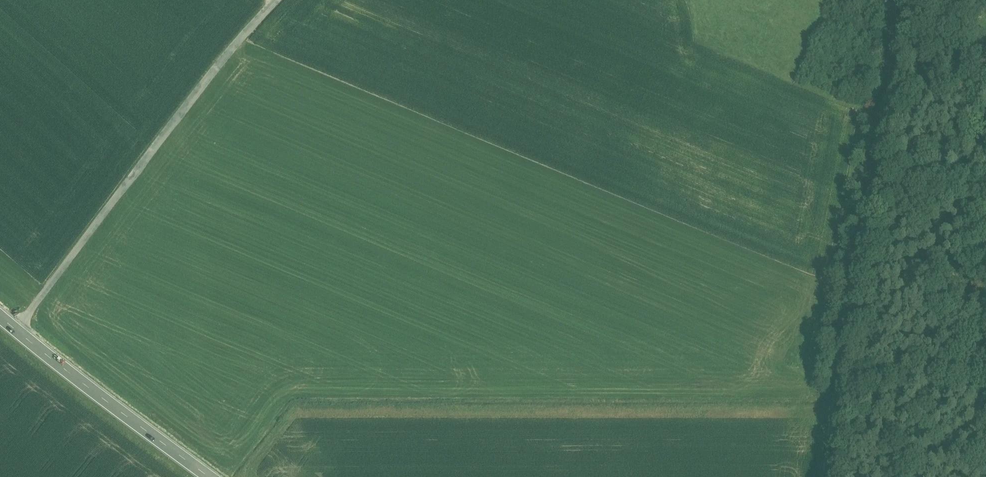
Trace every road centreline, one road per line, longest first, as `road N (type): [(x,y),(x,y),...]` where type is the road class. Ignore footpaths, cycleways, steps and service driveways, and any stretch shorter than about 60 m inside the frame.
road 1 (unclassified): [(893,0),(877,161),(827,476)]
road 2 (secondary): [(0,317),(210,476)]

